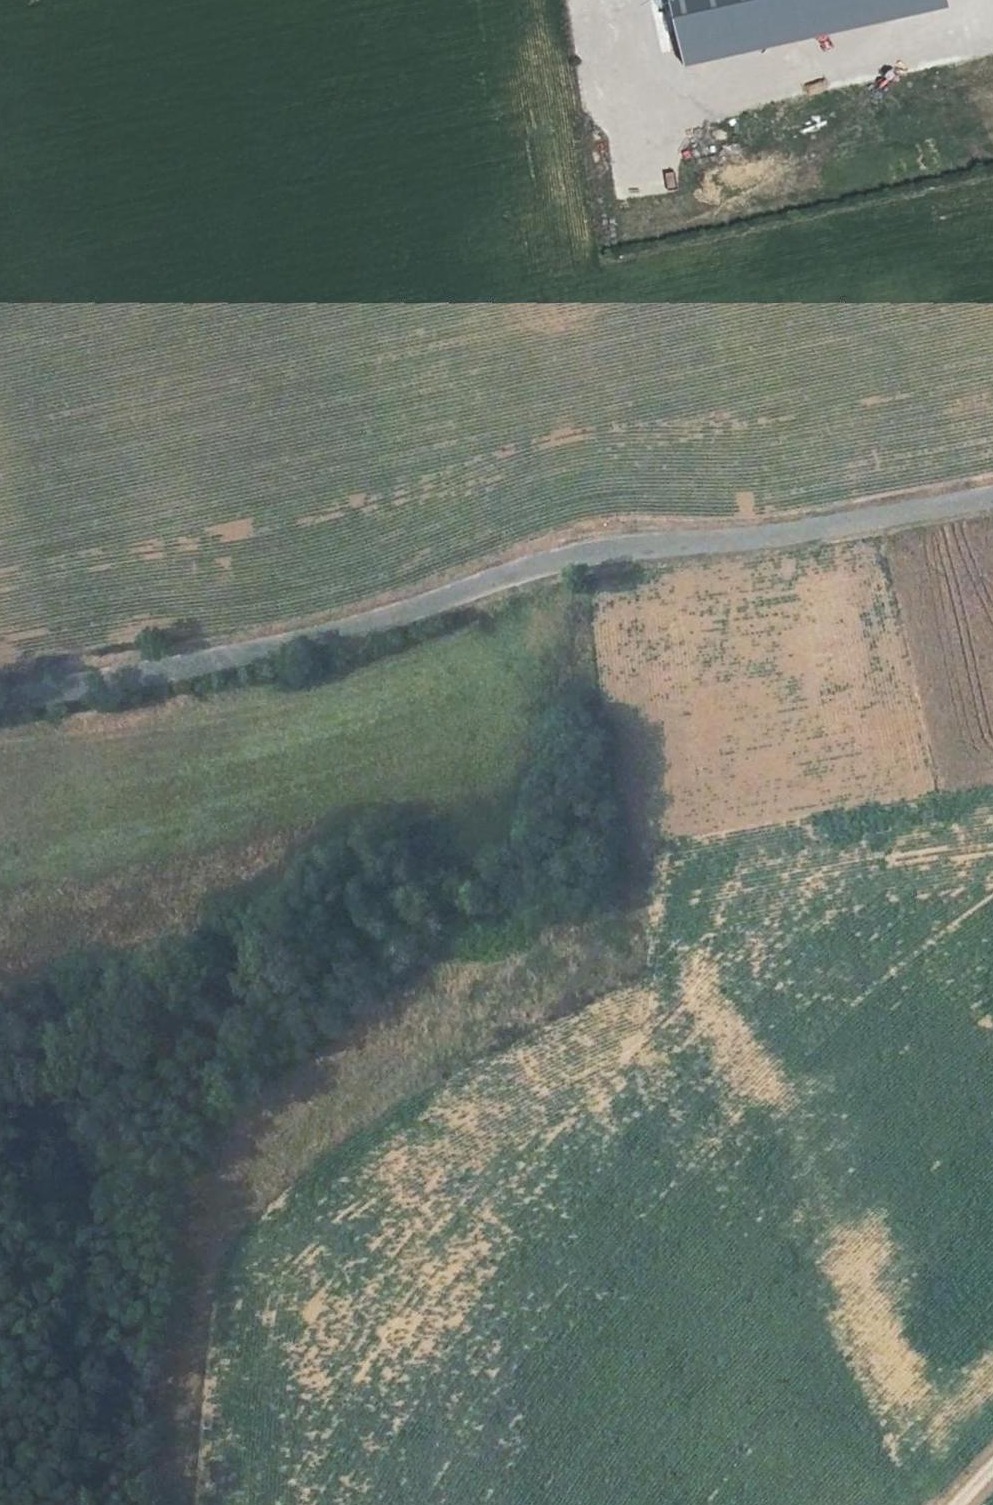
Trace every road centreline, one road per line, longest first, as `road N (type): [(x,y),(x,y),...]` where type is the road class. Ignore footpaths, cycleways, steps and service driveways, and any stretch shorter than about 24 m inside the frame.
road 1 (residential): [(0,696),(254,655),(587,562),(992,503)]
road 2 (track): [(0,1107),(104,1039)]

